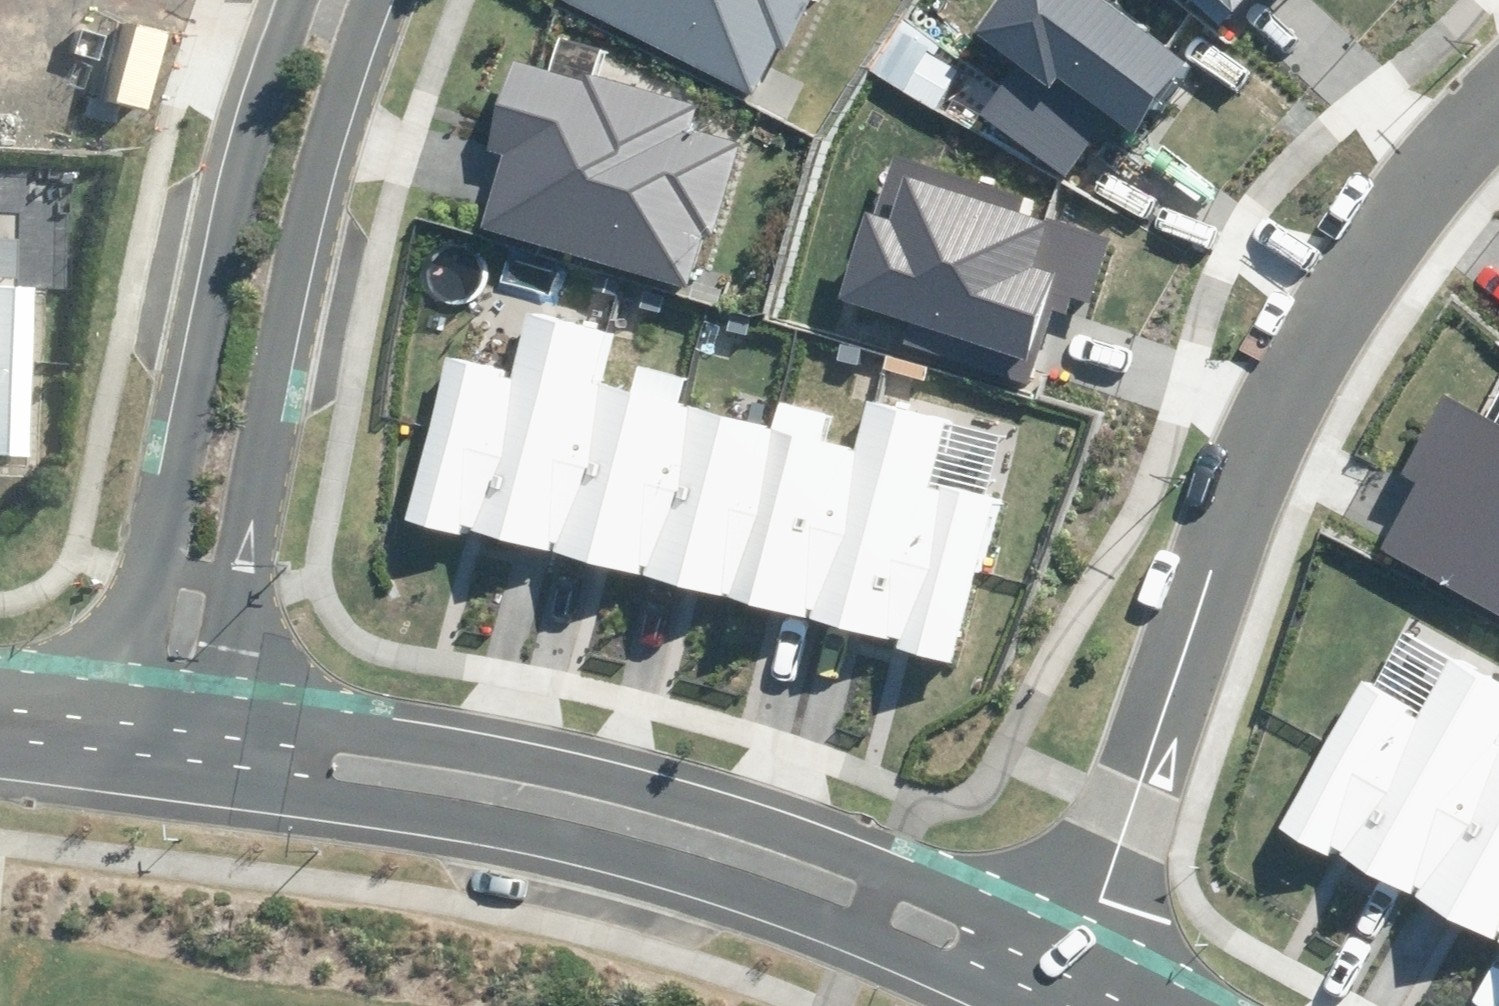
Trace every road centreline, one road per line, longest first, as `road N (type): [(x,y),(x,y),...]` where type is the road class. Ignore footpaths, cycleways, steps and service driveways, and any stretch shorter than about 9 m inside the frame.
road 1 (residential): [(1078,954),(1131,810),(1183,535),(1235,409),(1373,198),(1498,60)]
road 2 (residential): [(226,716),(520,760),(752,827),(1078,954)]
road 3 (residential): [(1016,1005),(861,945),(544,846),(215,790)]
road 4 (residential): [(364,0),(272,369),(226,716)]
road 5 (residential): [(114,703),(177,481),(218,252),(238,79),(267,0)]

